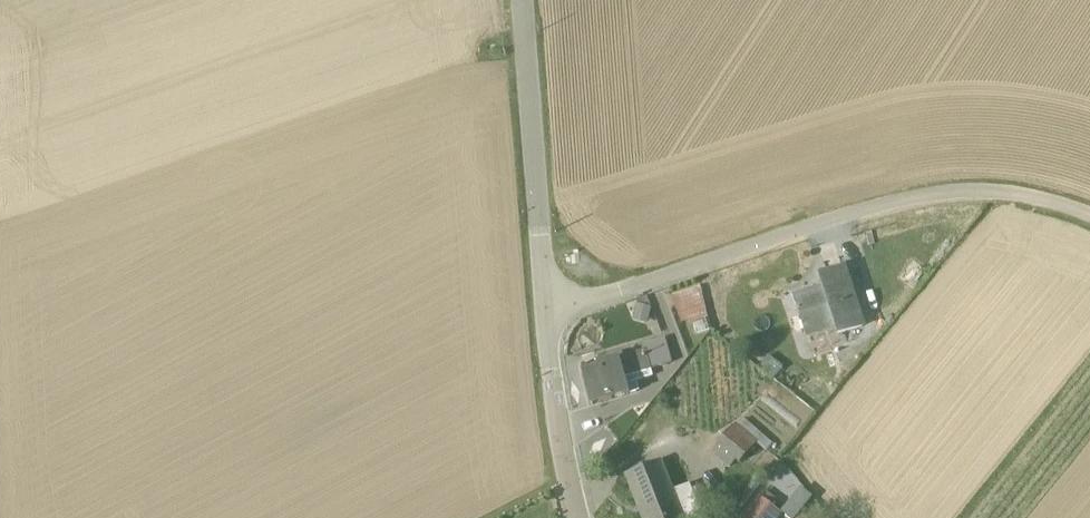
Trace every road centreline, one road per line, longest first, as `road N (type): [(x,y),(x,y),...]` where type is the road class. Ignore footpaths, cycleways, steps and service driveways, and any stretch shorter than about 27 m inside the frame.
road 1 (unclassified): [(1089,216),(1011,194),(933,196),(627,289)]
road 2 (unclassified): [(538,230),(520,0)]
road 3 (residential): [(545,310),(558,433),(577,517)]

